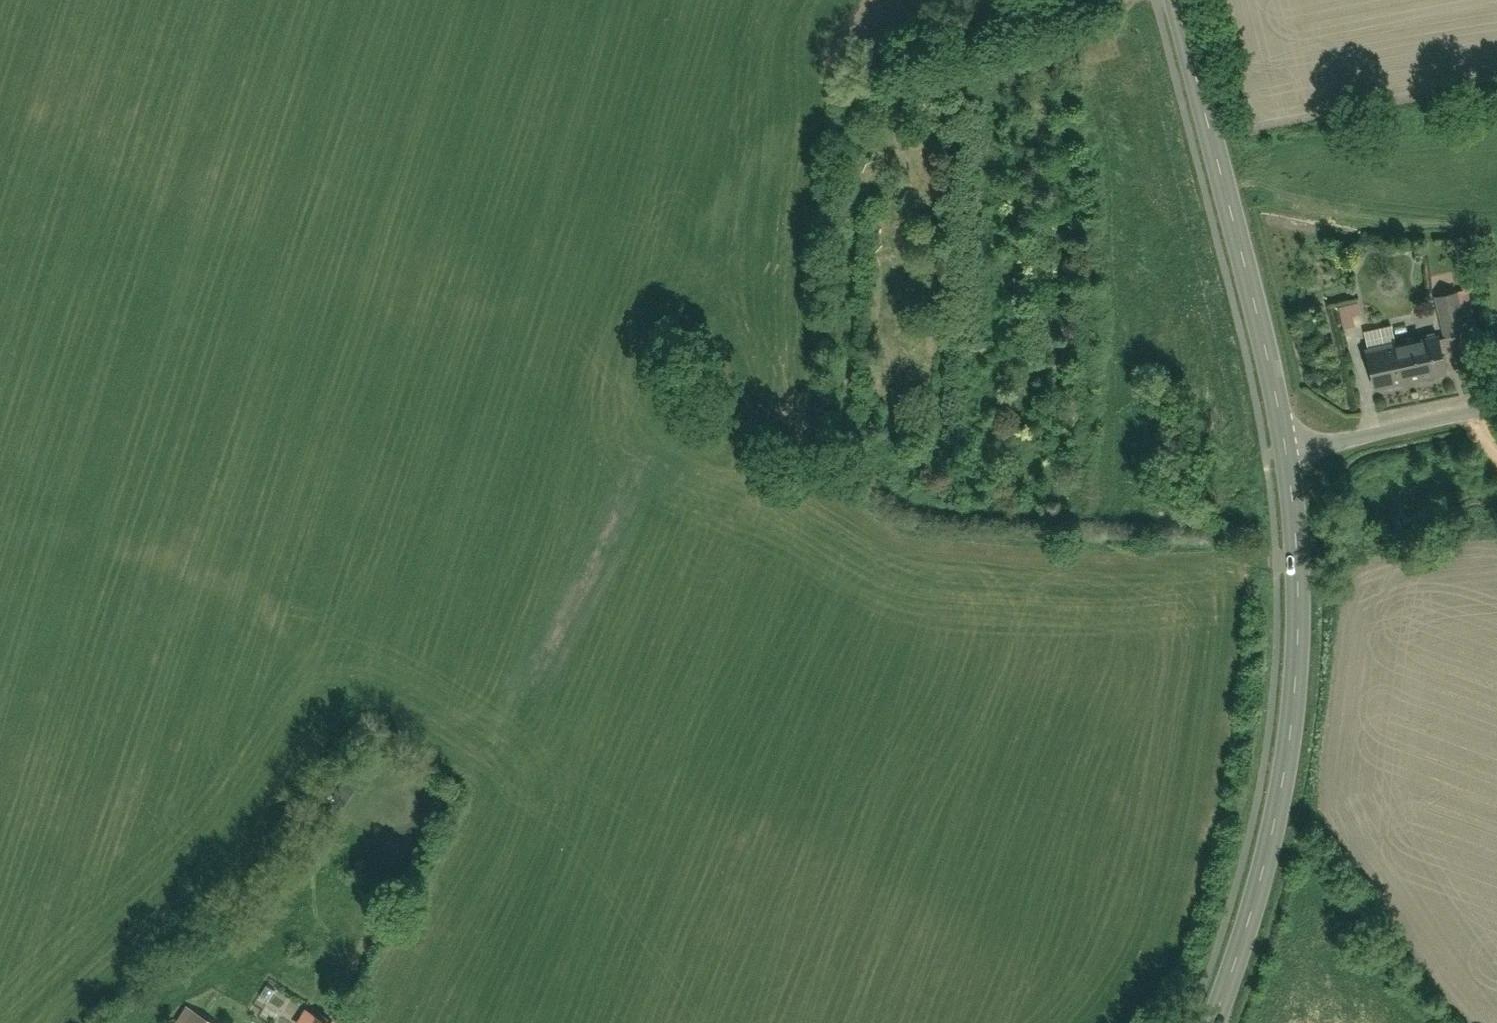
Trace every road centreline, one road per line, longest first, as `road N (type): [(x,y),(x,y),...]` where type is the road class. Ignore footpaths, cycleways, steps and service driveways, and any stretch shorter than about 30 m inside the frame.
road 1 (tertiary): [(1212,1022),(1255,899),(1283,780),(1294,685),(1286,456)]
road 2 (tertiary): [(1286,456),(1167,0)]
road 3 (residential): [(1496,421),(1286,456)]

